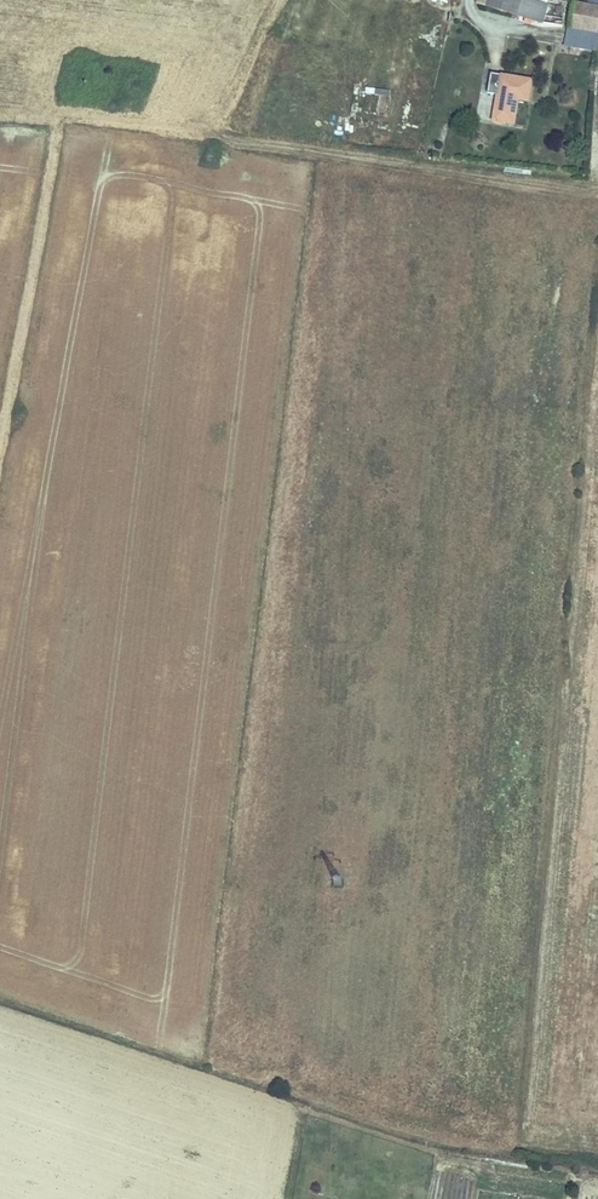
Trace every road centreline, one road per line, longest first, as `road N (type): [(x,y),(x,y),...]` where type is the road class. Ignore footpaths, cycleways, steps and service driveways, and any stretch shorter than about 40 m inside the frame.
road 1 (track): [(0,418),(57,129),(75,115),(208,130),(272,0)]

